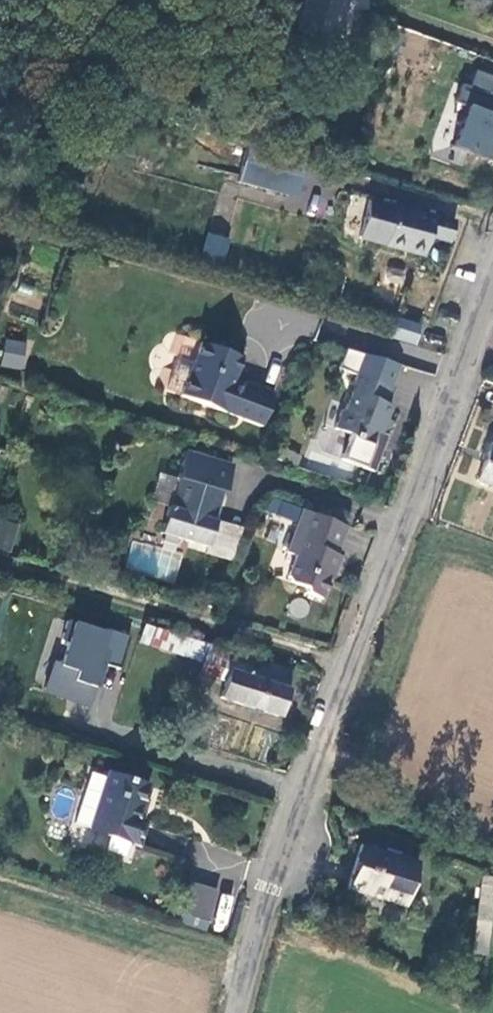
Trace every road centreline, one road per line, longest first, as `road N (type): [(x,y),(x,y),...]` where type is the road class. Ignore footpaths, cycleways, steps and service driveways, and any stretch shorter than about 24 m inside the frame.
road 1 (residential): [(492,283),(360,629),(245,956),(233,1012)]

